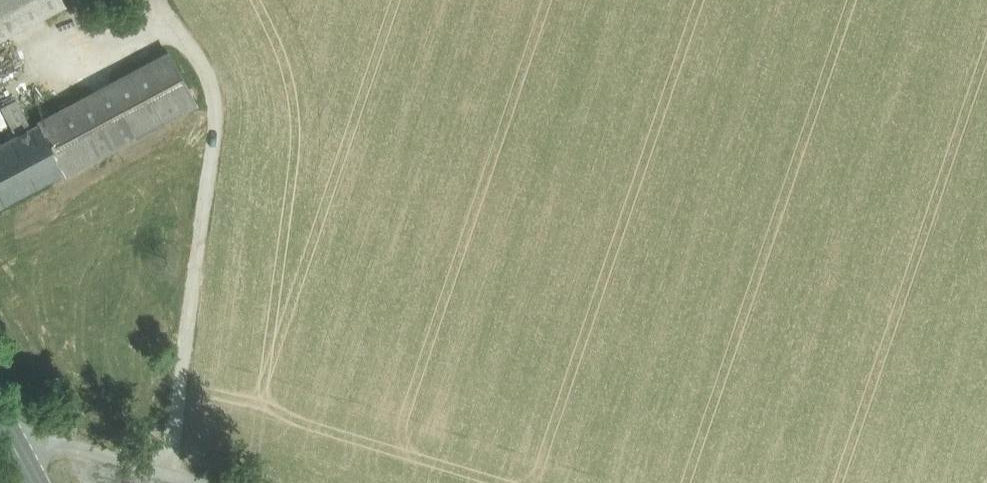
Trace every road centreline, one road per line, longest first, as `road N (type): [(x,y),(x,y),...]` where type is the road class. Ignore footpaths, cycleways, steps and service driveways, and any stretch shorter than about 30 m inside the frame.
road 1 (residential): [(14,442),(28,436),(198,482)]

